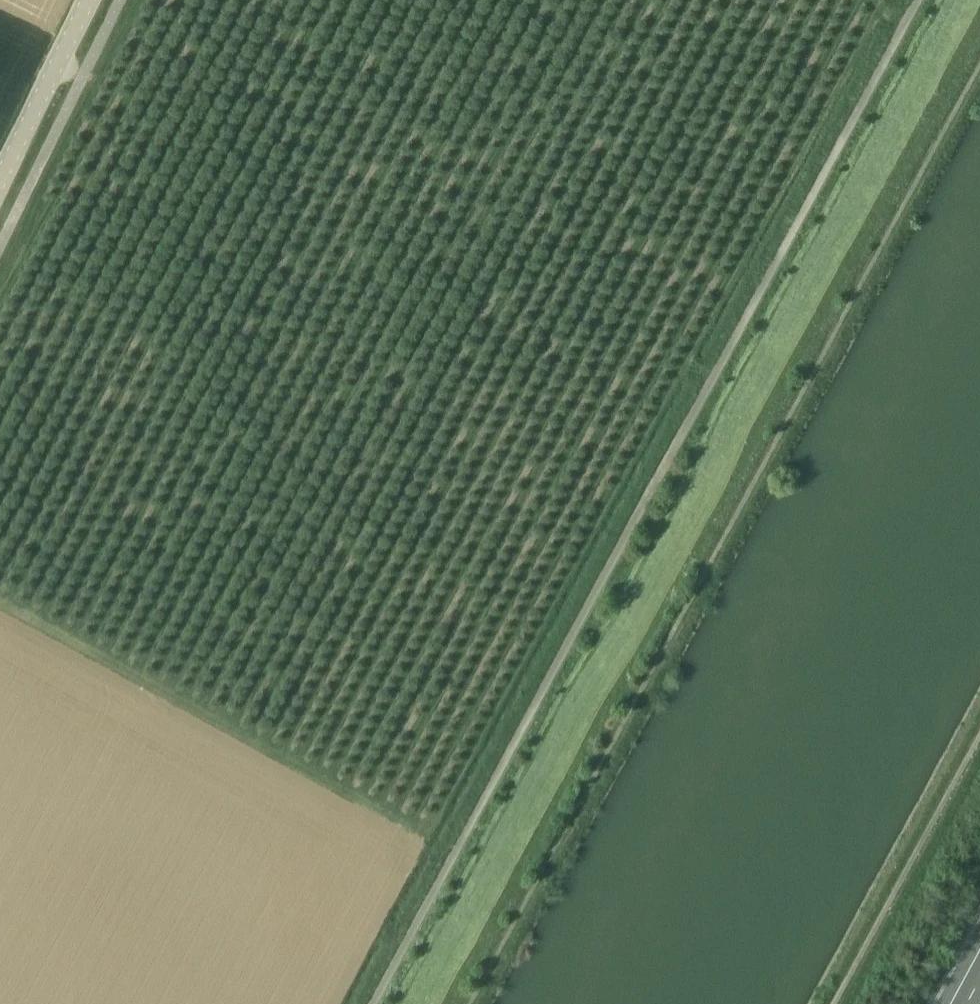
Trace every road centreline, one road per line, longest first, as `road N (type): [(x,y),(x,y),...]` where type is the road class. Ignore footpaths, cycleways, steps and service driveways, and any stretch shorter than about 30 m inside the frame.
road 1 (unclassified): [(375,1003),(921,0)]
road 2 (tertiary): [(0,177),(88,0)]

